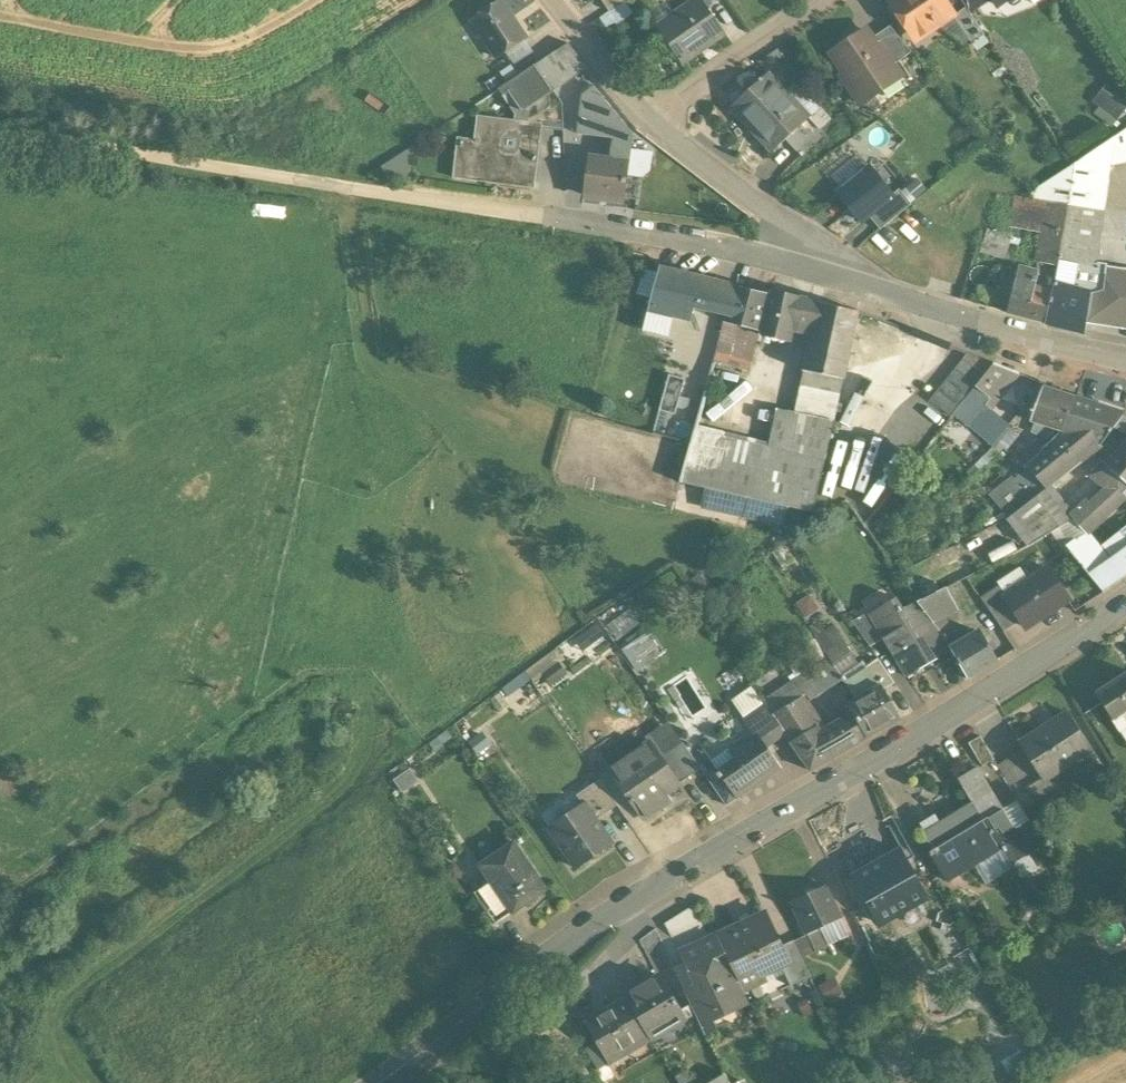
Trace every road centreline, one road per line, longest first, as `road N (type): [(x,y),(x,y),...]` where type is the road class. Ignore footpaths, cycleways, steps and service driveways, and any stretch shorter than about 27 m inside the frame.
road 1 (tertiary): [(1125,605),(557,951),(382,1082)]
road 2 (track): [(88,1082),(61,1044),(63,1008),(356,785),(377,754),(379,696)]
road 3 (track): [(430,198),(0,134)]
road 4 (residential): [(808,269),(723,245),(430,198)]
road 5 (residential): [(1125,358),(909,306),(808,269)]
road 6 (track): [(635,903),(644,922),(565,995),(563,1036),(591,1082)]
road 7 (residential): [(808,269),(814,246),(657,124)]
road 8 (residential): [(657,124),(680,96),(822,0)]
road 9 (residential): [(657,124),(552,0)]

